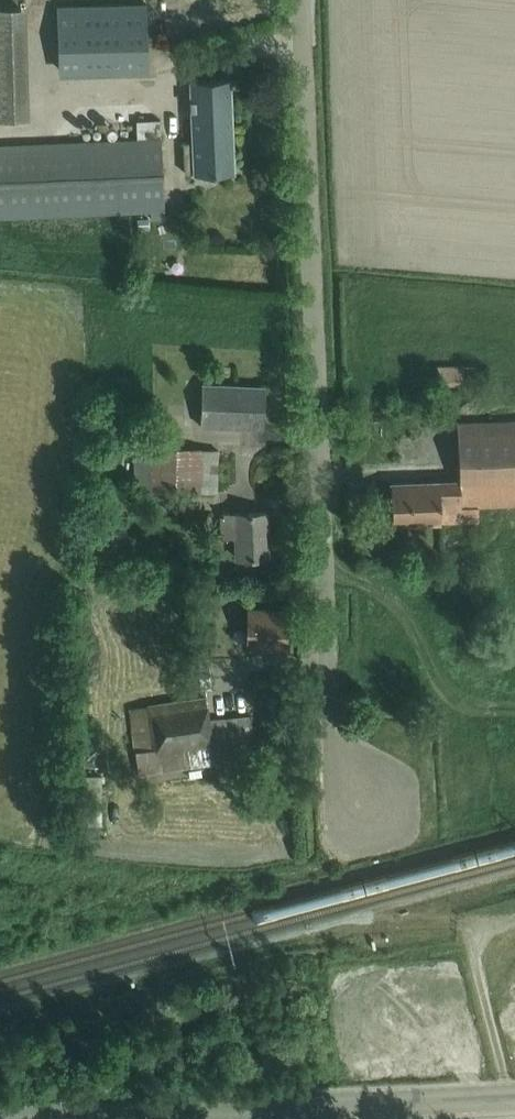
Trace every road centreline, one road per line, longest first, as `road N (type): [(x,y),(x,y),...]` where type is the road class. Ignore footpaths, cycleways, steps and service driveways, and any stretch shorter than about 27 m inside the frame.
road 1 (unclassified): [(336,813),(295,0)]
road 2 (unclassified): [(30,1118),(514,1096)]

